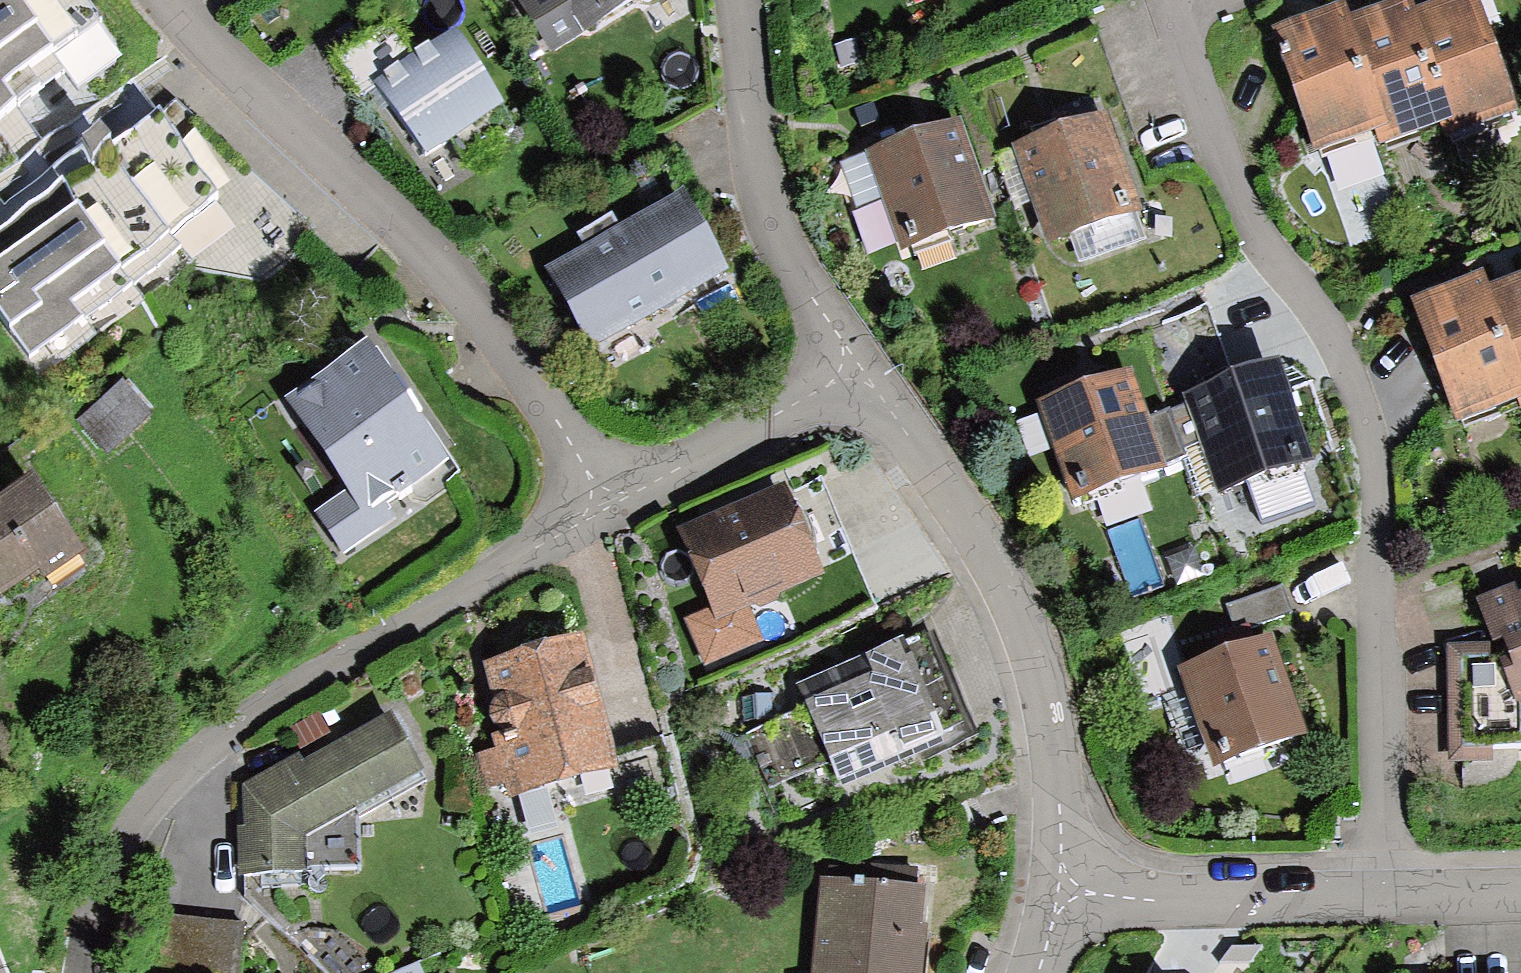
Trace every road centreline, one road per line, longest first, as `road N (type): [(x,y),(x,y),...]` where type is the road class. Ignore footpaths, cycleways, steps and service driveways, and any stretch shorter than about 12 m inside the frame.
road 1 (residential): [(1393,894),(1382,477),(1339,348),(1249,219),(1174,0)]
road 2 (residential): [(79,972),(110,856),(179,769),(292,688),(606,508)]
road 3 (residential): [(606,508),(558,422),(401,222),(178,0)]
road 4 (residential): [(858,365),(1000,585),(1030,662),(1058,801),(1062,889)]
road 5 (residential): [(858,365),(806,291),(771,214),(736,0)]
road 6 (residential): [(1062,889),(1188,904),(1393,894)]
road 7 (residential): [(606,508),(754,433),(858,365)]
road 8 (residential): [(1393,894),(1520,891)]

